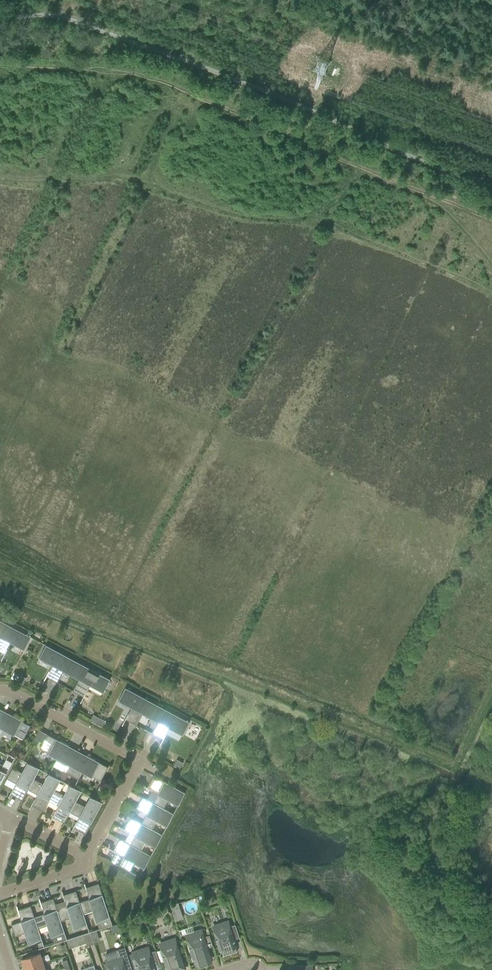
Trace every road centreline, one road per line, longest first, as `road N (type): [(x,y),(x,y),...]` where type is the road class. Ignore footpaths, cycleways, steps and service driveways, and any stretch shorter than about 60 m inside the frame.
road 1 (track): [(362,169),(150,76),(0,65)]
road 2 (track): [(313,217),(227,211),(131,178),(0,172)]
road 3 (residential): [(86,858),(134,756),(0,690)]
road 4 (track): [(491,295),(313,217)]
road 5 (track): [(159,188),(156,162),(170,124),(164,113),(124,178)]

